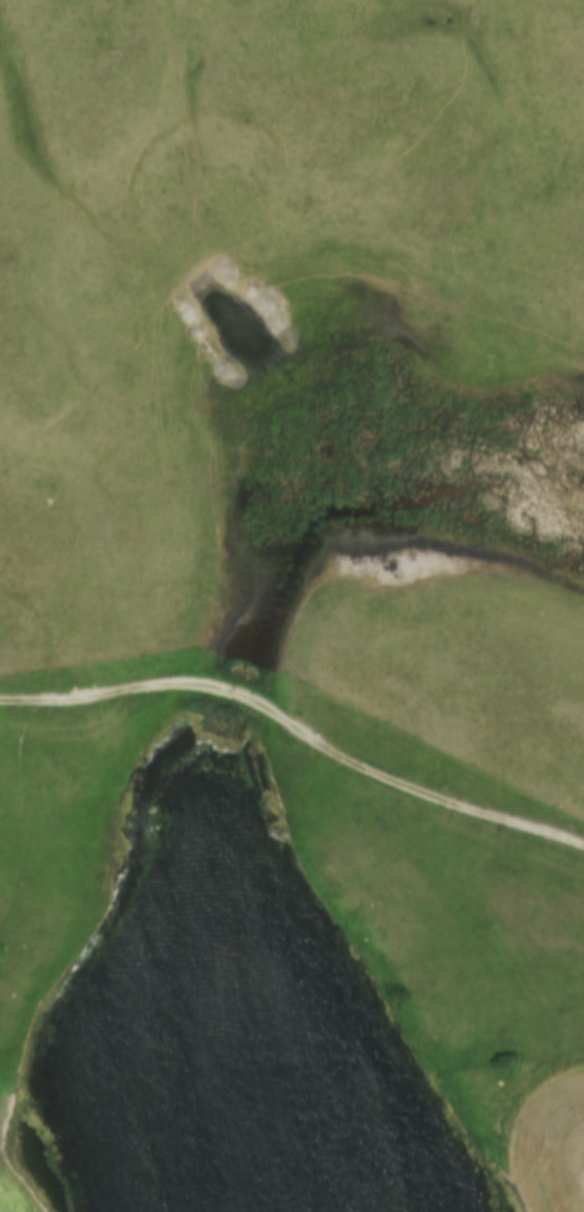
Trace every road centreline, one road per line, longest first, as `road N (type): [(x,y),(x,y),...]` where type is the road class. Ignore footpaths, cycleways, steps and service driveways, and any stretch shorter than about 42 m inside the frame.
road 1 (track): [(583,845),(427,798),(211,688),(0,703)]

